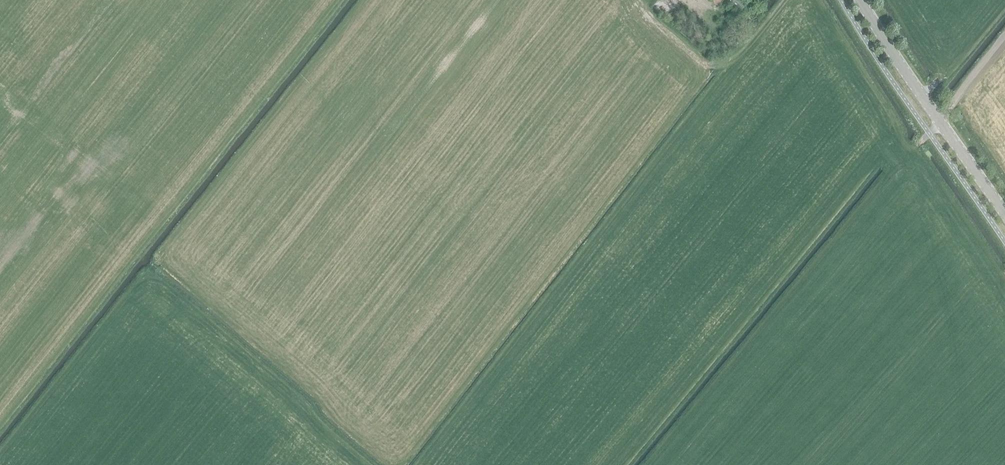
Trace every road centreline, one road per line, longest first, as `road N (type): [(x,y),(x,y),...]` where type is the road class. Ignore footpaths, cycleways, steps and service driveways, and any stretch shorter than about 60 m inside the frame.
road 1 (secondary): [(1004,216),(859,0)]

